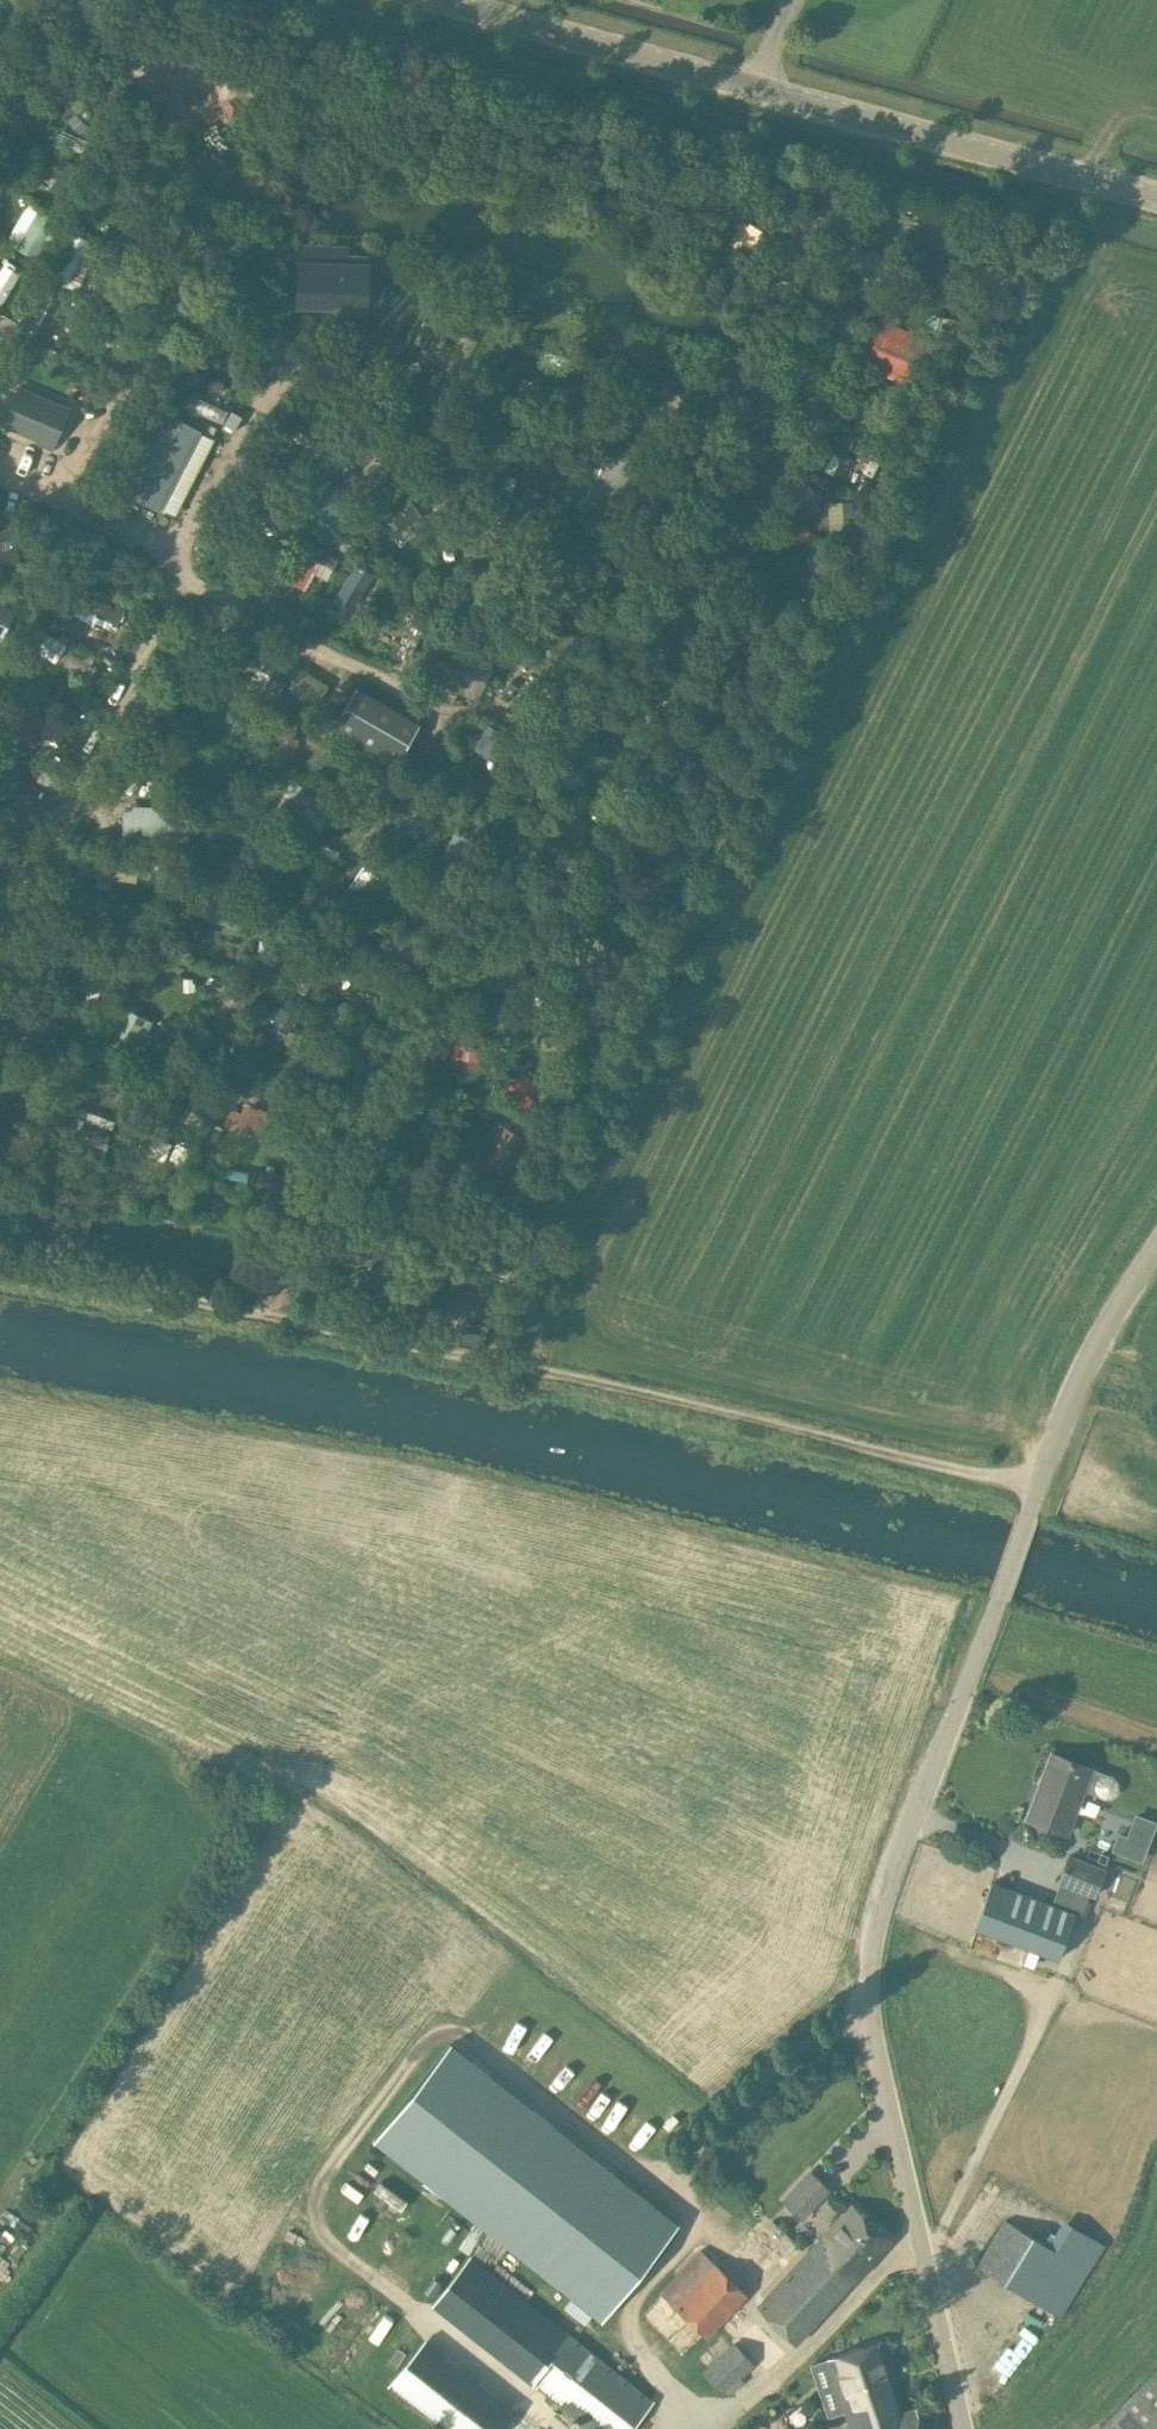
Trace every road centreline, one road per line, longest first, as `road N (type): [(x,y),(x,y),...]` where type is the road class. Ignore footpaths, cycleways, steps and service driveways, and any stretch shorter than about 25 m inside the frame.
road 1 (unclassified): [(1156,1252),(1072,1391),(879,1912),(867,1976),(962,2428)]
road 2 (track): [(354,1143),(504,838),(685,519),(877,123)]
road 3 (track): [(0,1275),(284,1321),(1034,1491)]
road 4 (track): [(466,1168),(610,884),(965,270)]
road 5 (track): [(685,519),(509,527),(455,544),(356,441),(279,382),(127,86),(62,0)]
road 6 (unclassified): [(1156,202),(424,0)]
road 7 (track): [(173,585),(450,725),(279,978)]
road 8 (track): [(0,914),(279,382)]
road 9 (track): [(40,506),(145,283)]
road 10 (track): [(0,487),(181,566)]
road 11 (track): [(284,1321),(298,1234),(354,1143)]

